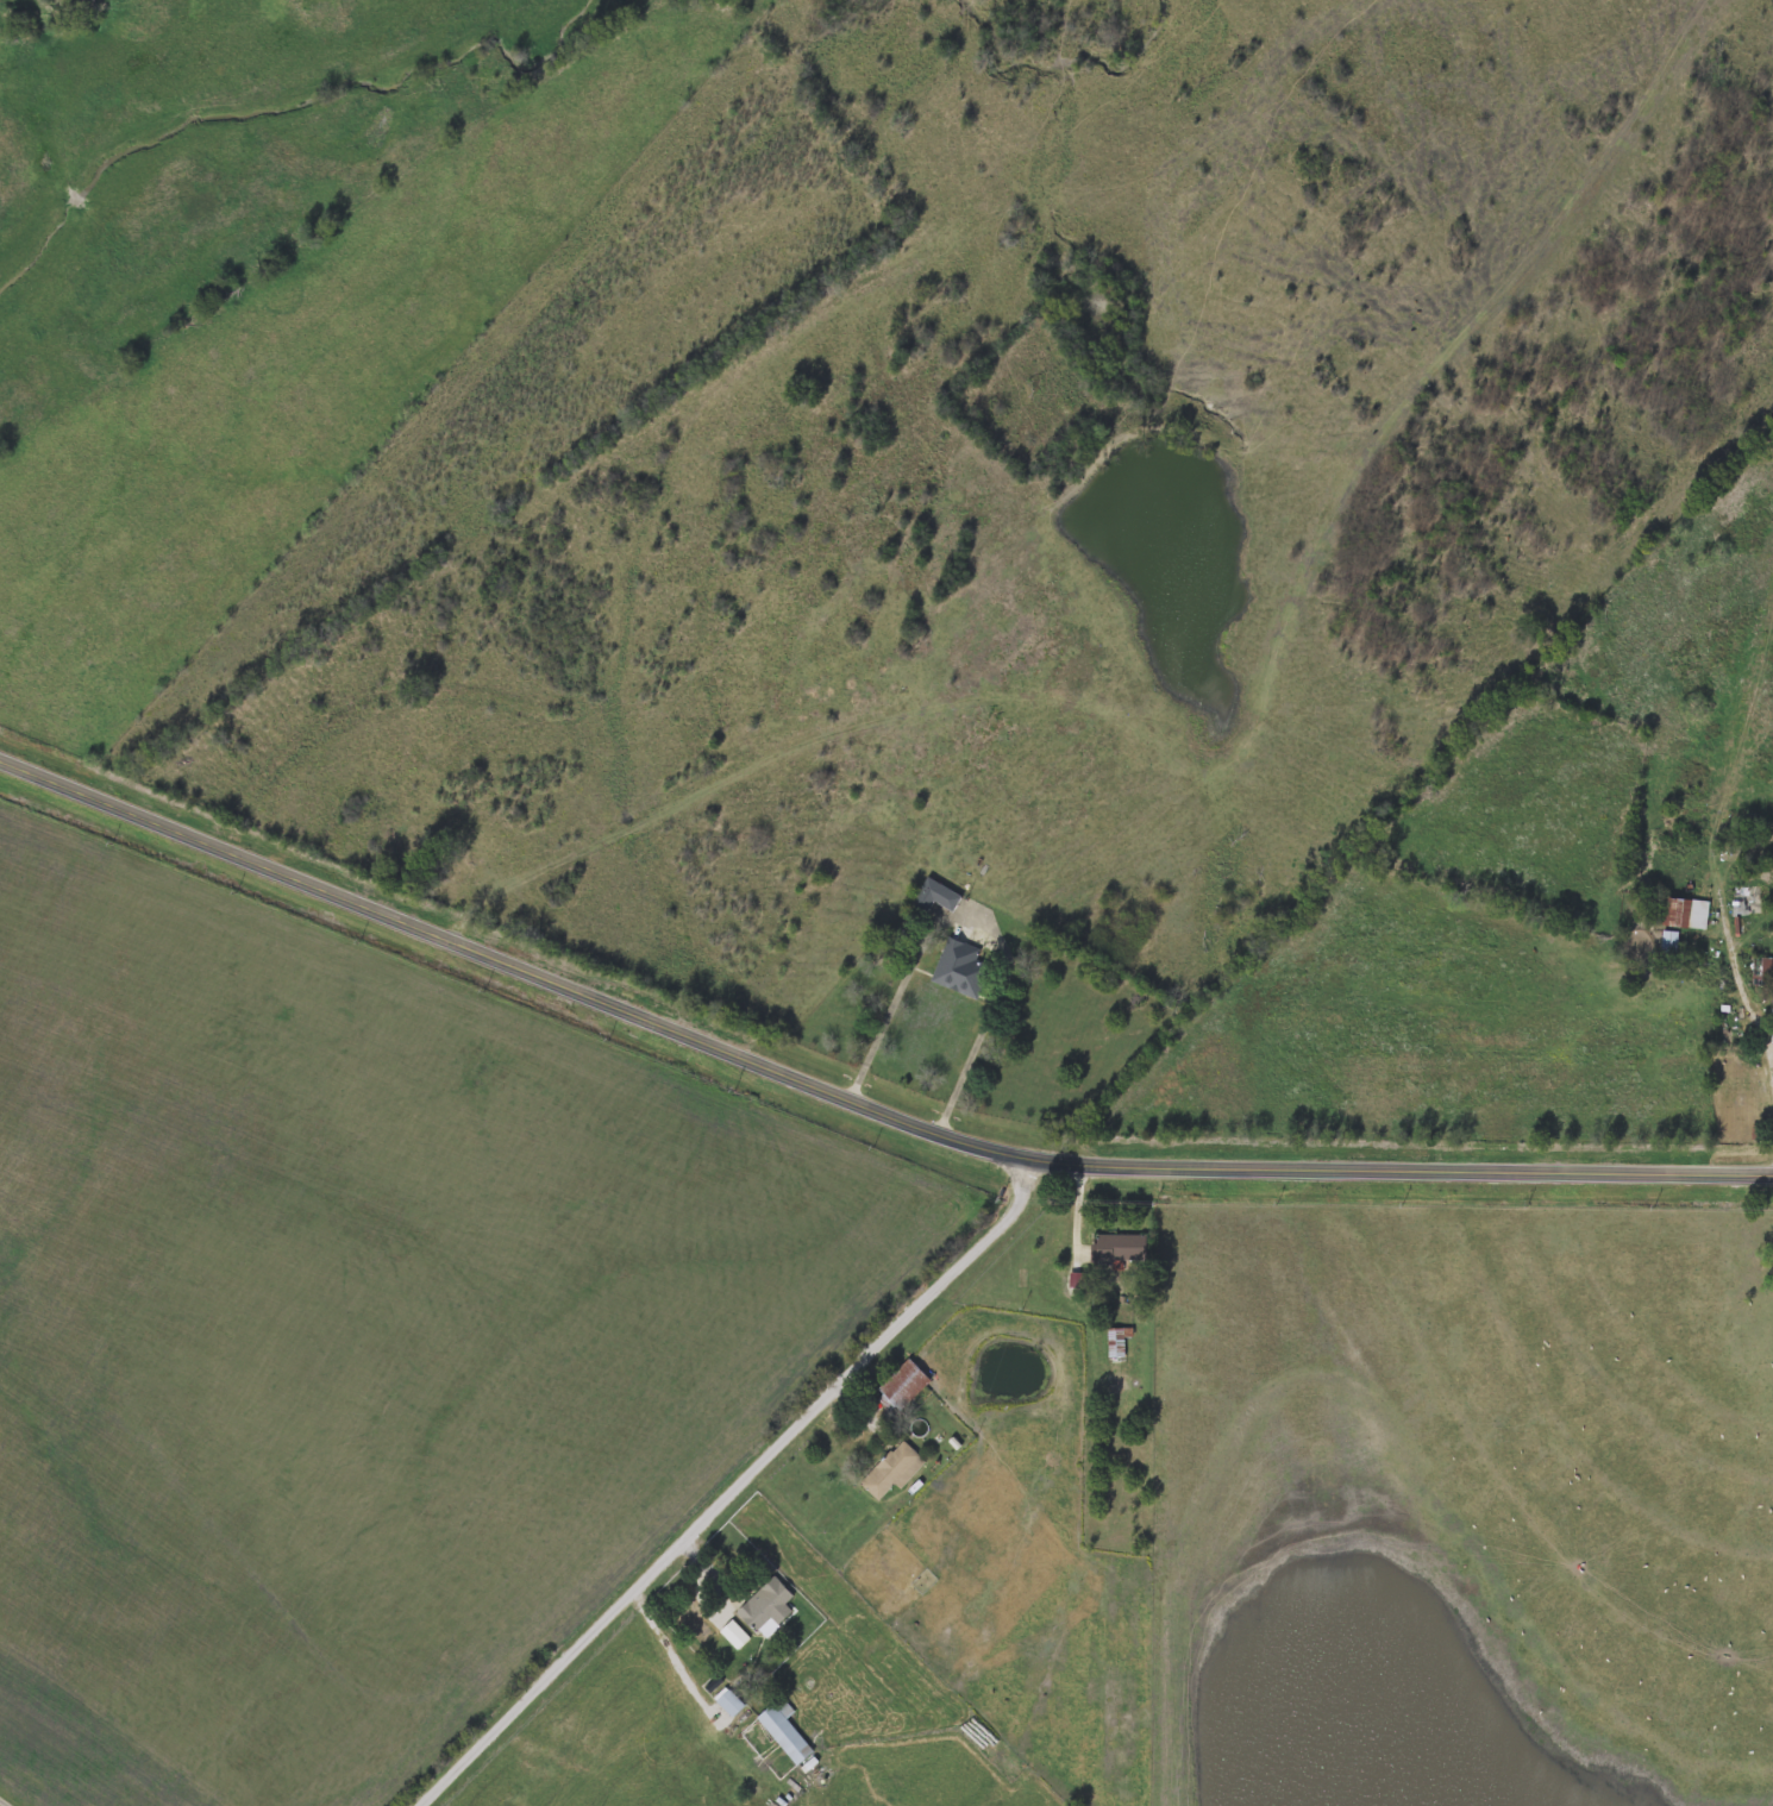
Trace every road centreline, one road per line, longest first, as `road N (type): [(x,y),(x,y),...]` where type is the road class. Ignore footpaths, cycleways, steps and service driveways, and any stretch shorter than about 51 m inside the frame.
road 1 (secondary): [(0,758),(851,1098),(1021,1155),(1170,1165),(1772,1171)]
road 2 (residential): [(1021,1155),(1020,1206),(423,1805)]

